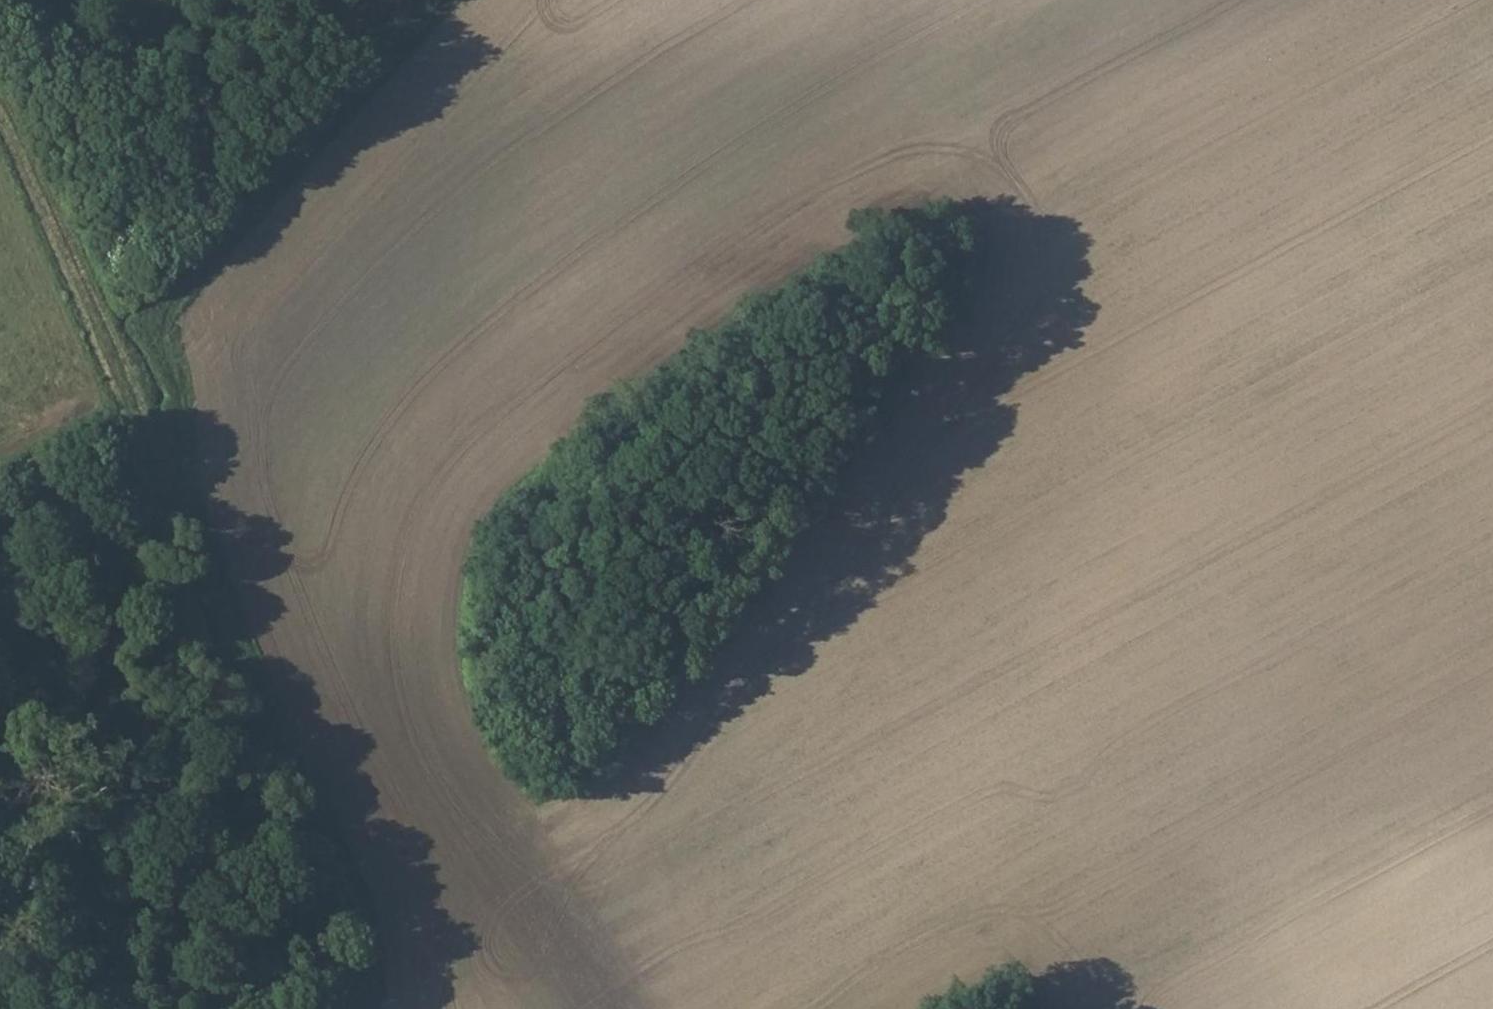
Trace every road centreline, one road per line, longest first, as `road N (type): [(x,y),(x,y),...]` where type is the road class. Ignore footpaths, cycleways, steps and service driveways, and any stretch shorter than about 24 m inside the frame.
road 1 (track): [(0,118),(393,928),(368,1008)]

